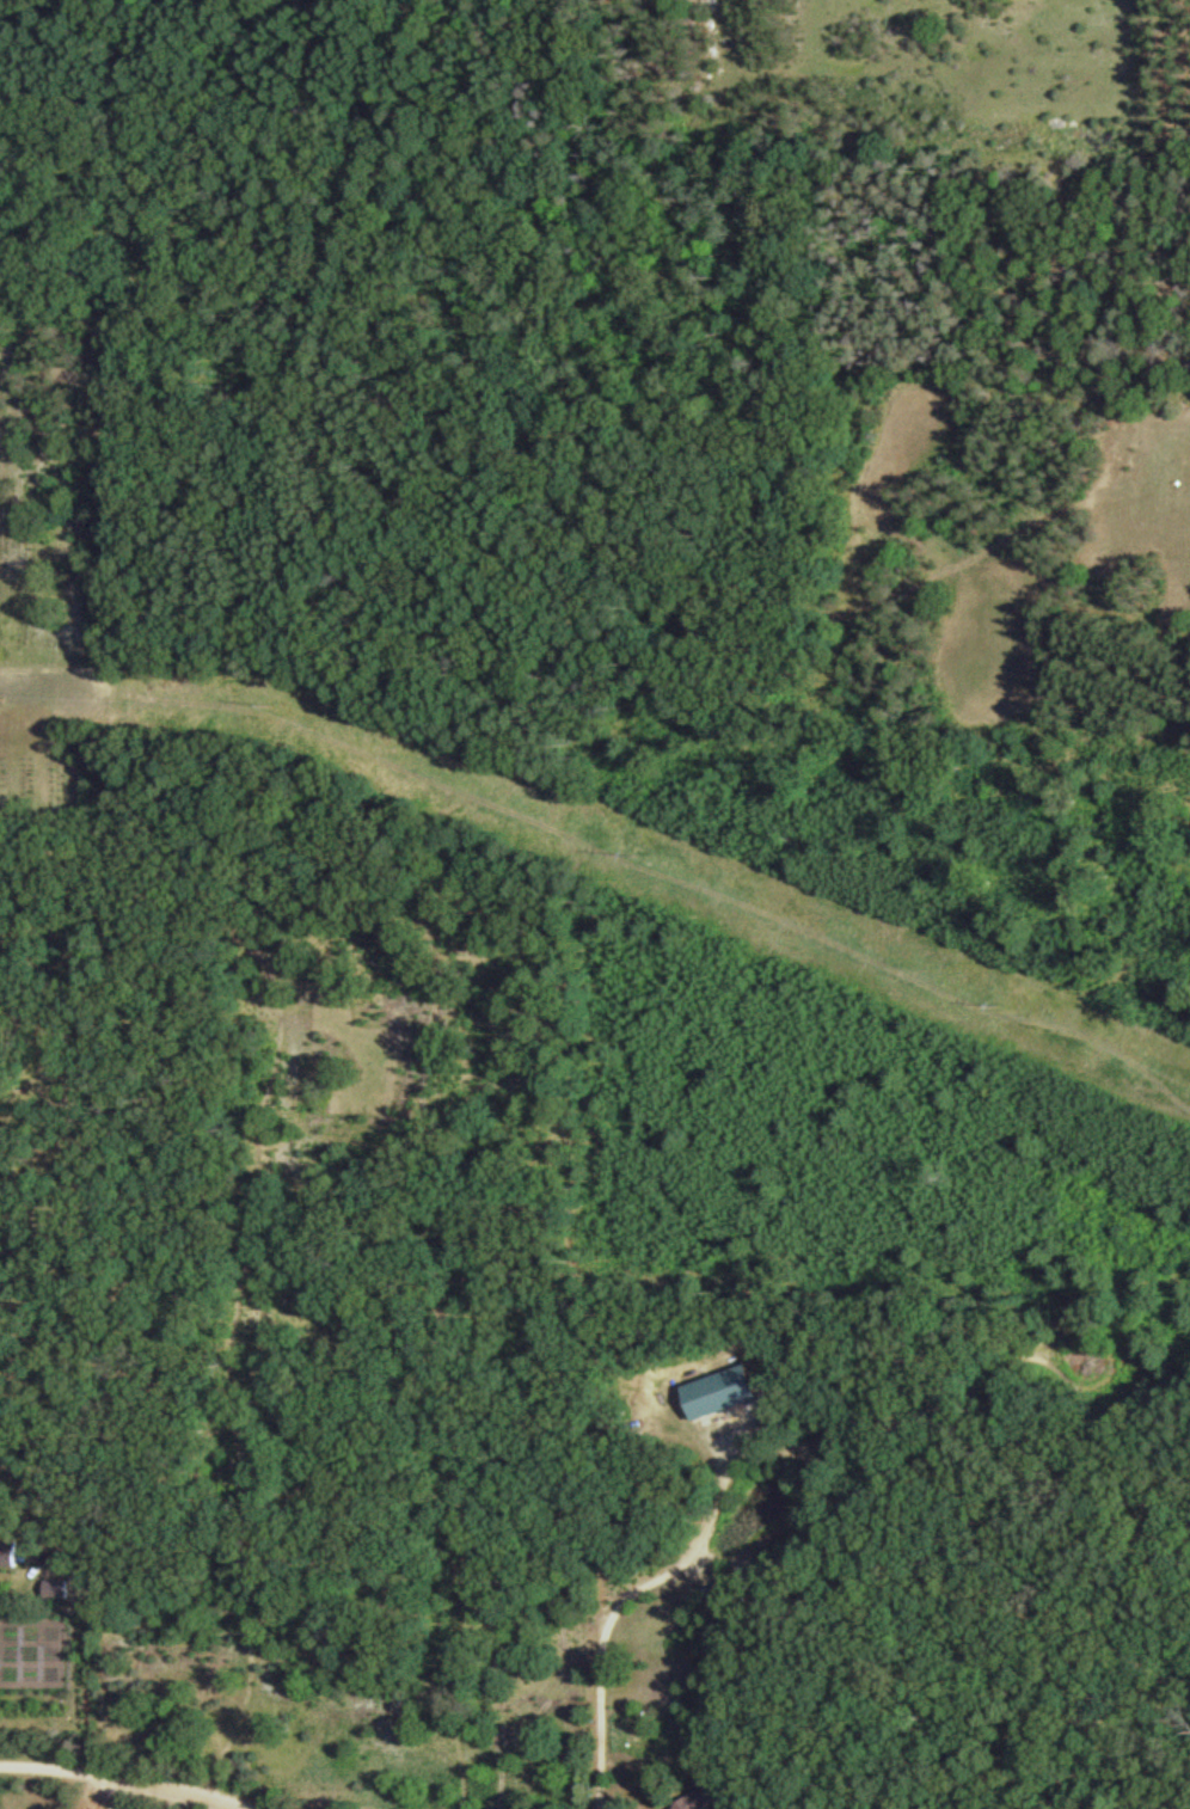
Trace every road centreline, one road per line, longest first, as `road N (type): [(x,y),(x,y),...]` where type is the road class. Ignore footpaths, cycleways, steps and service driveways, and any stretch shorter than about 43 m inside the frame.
road 1 (residential): [(252,1808),(196,1790),(0,1764)]

